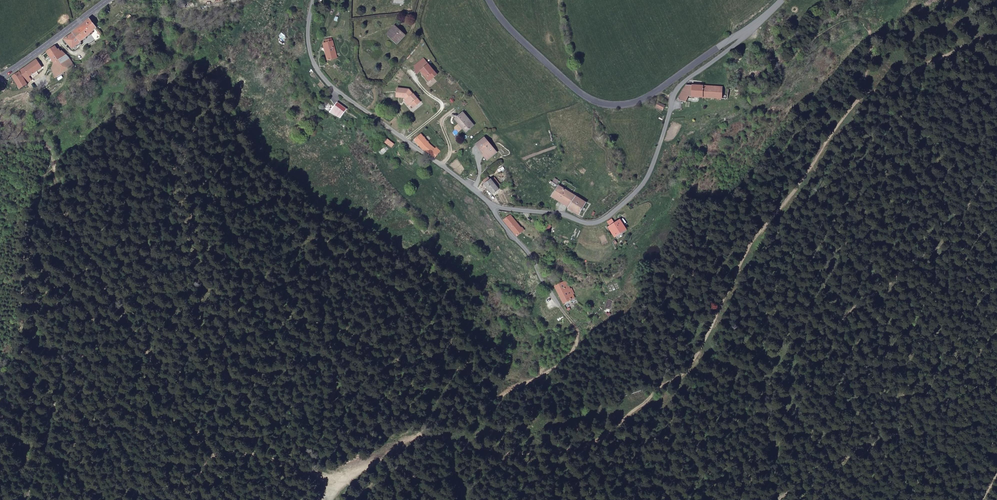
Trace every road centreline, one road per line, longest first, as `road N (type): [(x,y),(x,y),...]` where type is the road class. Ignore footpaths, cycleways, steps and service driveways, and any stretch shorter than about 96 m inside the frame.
road 1 (track): [(996,33),(851,109),(752,242),(689,369),(610,431),(572,451),(506,452),(424,432),(371,467)]
road 2 (track): [(25,499),(55,403),(70,396),(78,379),(106,288),(150,248),(197,241),(237,260),(275,310),(369,341),(413,370),(474,373),(515,387)]
road 3 (track): [(0,142),(32,136),(49,150),(83,249),(213,459)]
road 4 (track): [(996,186),(916,262),(851,308),(837,329),(786,491)]
road 5 (unclassified): [(752,24),(679,87),(645,188),(602,227),(492,212)]
road 6 (unclassified): [(752,24),(653,93),(612,105),(583,95),(501,28),(486,0)]
road 7 (unclassified): [(492,212),(321,82),(307,42),(315,0)]
road 8 (track): [(774,499),(996,381)]
road 9 (track): [(54,168),(39,196),(59,340),(55,403)]
road 10 (track): [(851,109),(867,65),(872,32),(863,19),(841,21),(774,53),(748,35)]
road 11 (track): [(424,432),(554,369),(577,346),(579,333),(560,316)]
road 12 (track): [(337,487),(309,470),(219,455),(169,499)]
road 13 (residential): [(106,0),(0,80)]
road 14 (unclassified): [(560,316),(492,212)]

